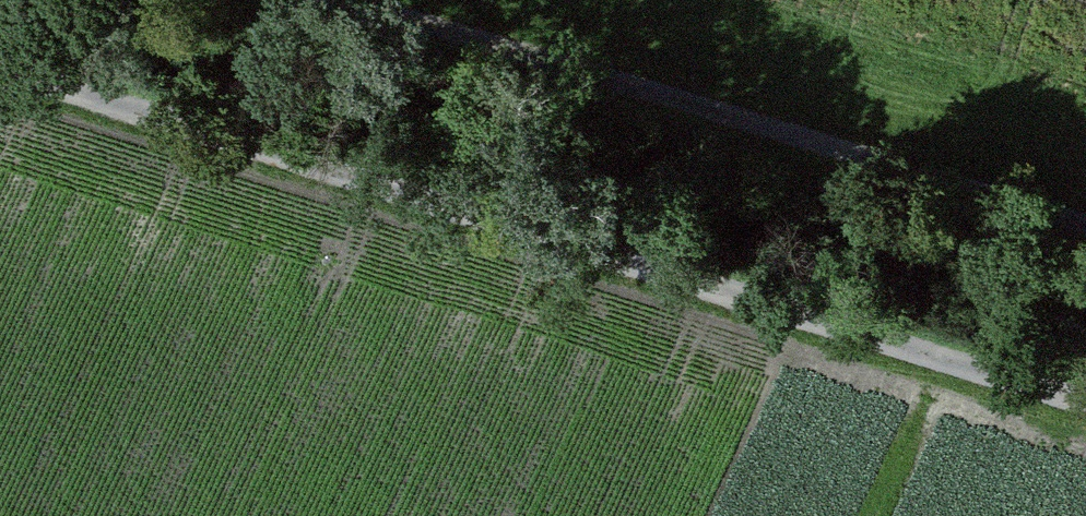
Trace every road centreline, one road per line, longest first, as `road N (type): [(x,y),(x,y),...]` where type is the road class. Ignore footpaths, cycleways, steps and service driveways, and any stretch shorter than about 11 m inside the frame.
road 1 (track): [(1085,393),(0,58)]
road 2 (track): [(1085,232),(324,0)]

